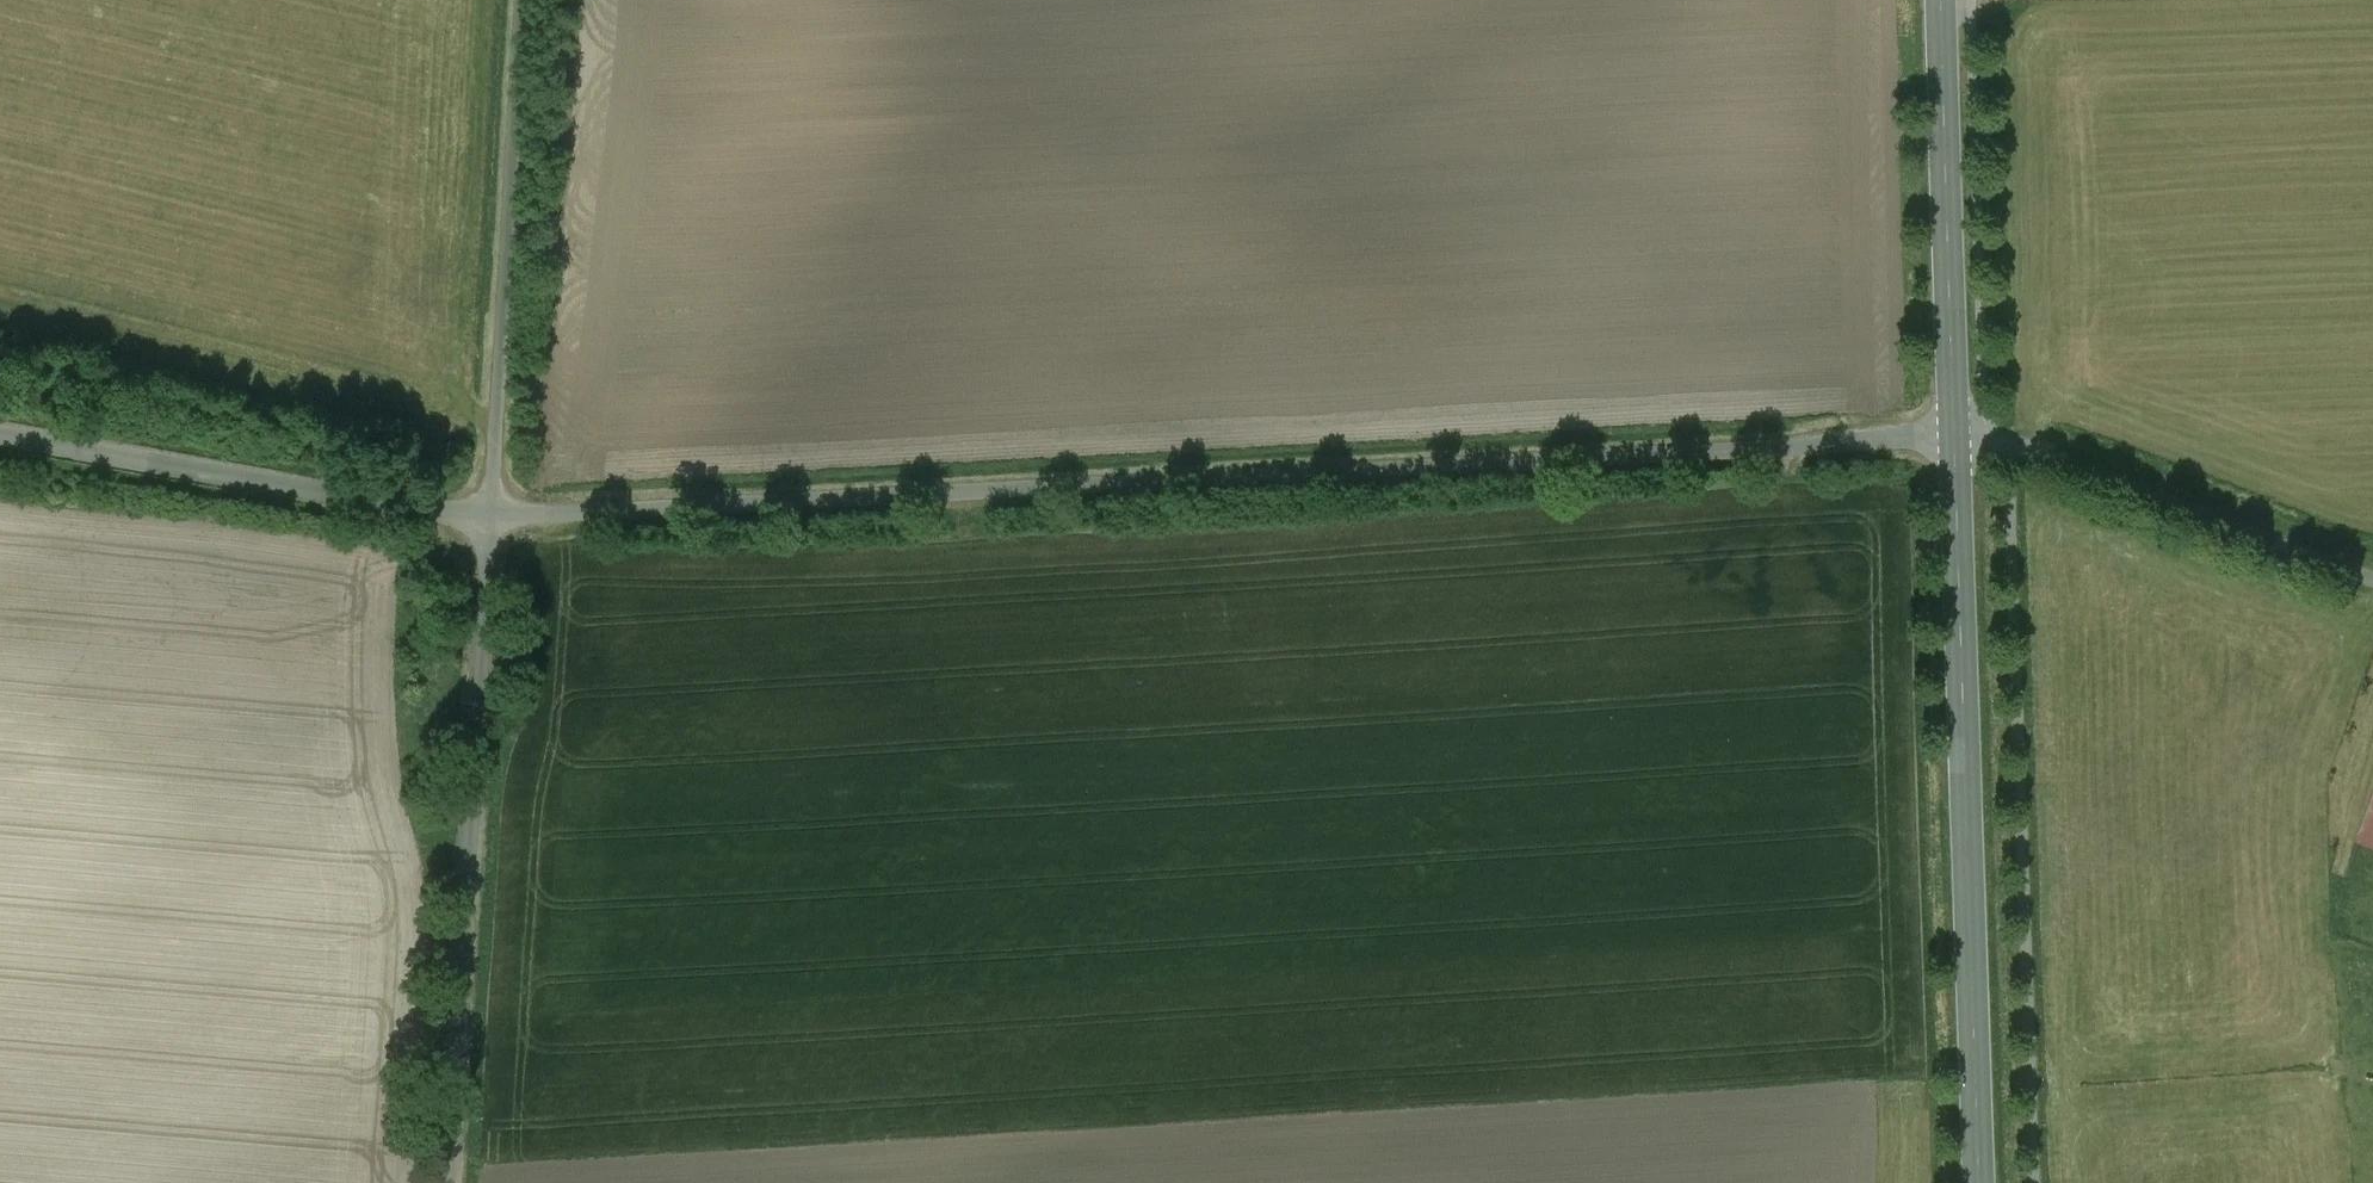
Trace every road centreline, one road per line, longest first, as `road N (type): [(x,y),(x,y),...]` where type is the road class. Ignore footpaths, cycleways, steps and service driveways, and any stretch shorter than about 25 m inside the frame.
road 1 (unclassified): [(490,515),(1954,434)]
road 2 (secondary): [(1978,1182),(1954,434)]
road 3 (unclassified): [(447,1182),(490,515)]
road 4 (unclassified): [(490,515),(523,0)]
road 5 (unclassified): [(0,432),(490,515)]
road 6 (unclassified): [(1954,434),(2048,458),(2372,577)]
road 7 (secondary): [(1954,434),(1942,0)]

